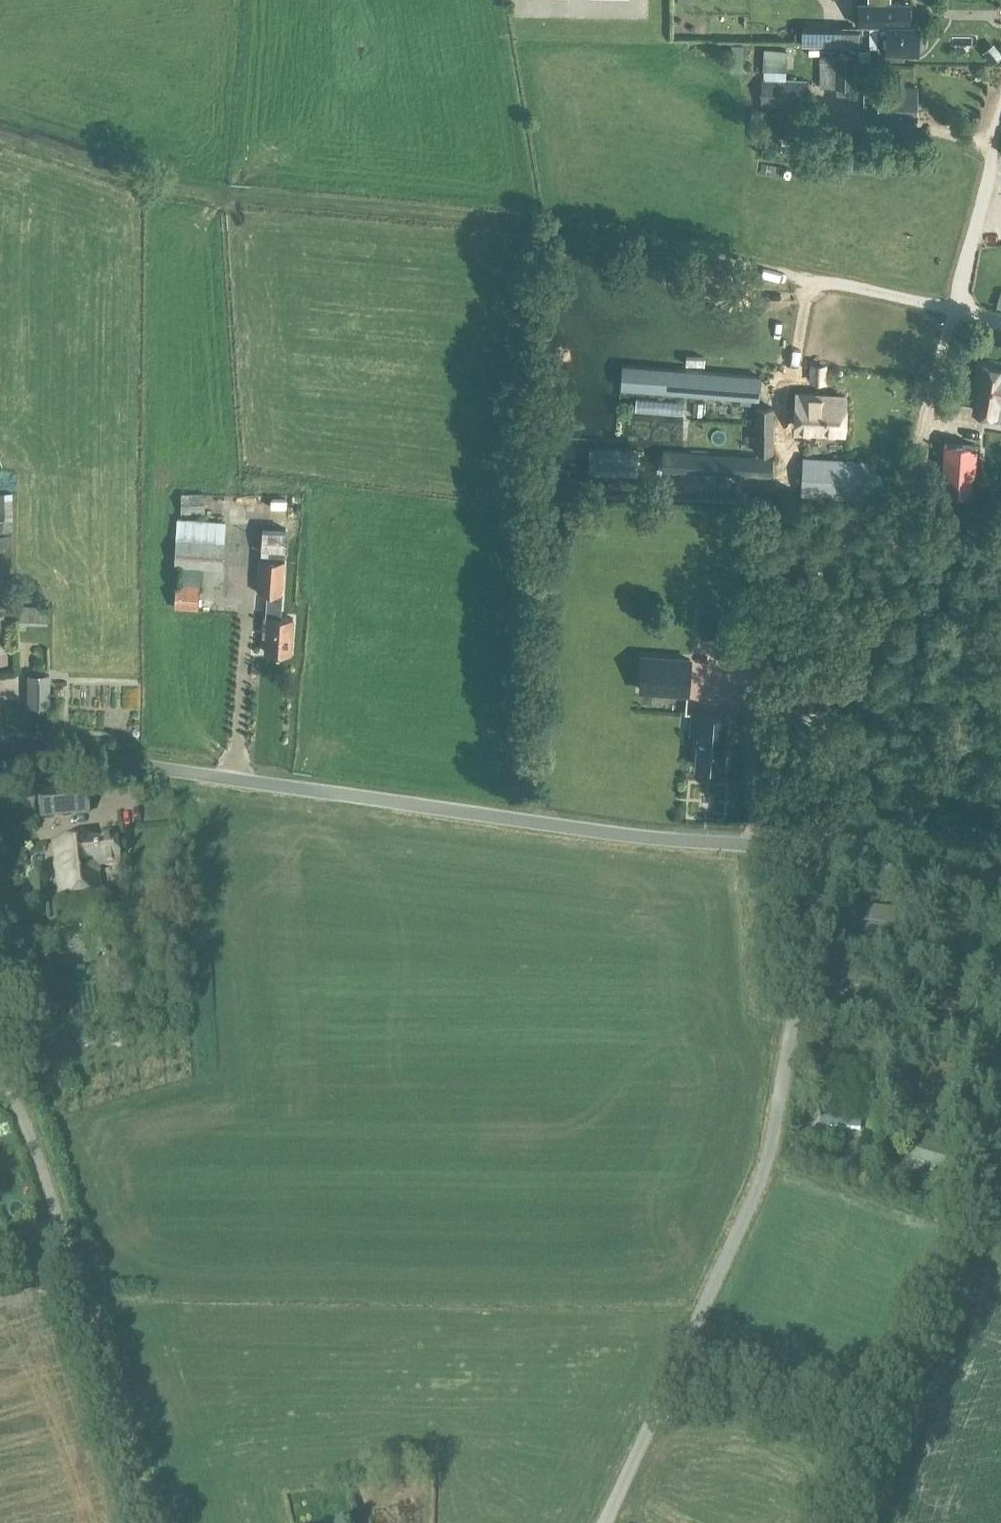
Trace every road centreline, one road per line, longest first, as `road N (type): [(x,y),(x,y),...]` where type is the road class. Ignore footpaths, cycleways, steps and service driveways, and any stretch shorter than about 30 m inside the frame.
road 1 (unclassified): [(1000,848),(858,858),(699,854),(0,752)]
road 2 (track): [(821,857),(1000,133)]
road 3 (track): [(538,235),(198,201),(75,170),(0,138)]
road 4 (unclassified): [(0,1053),(156,1522)]
road 5 (track): [(538,235),(777,275)]

